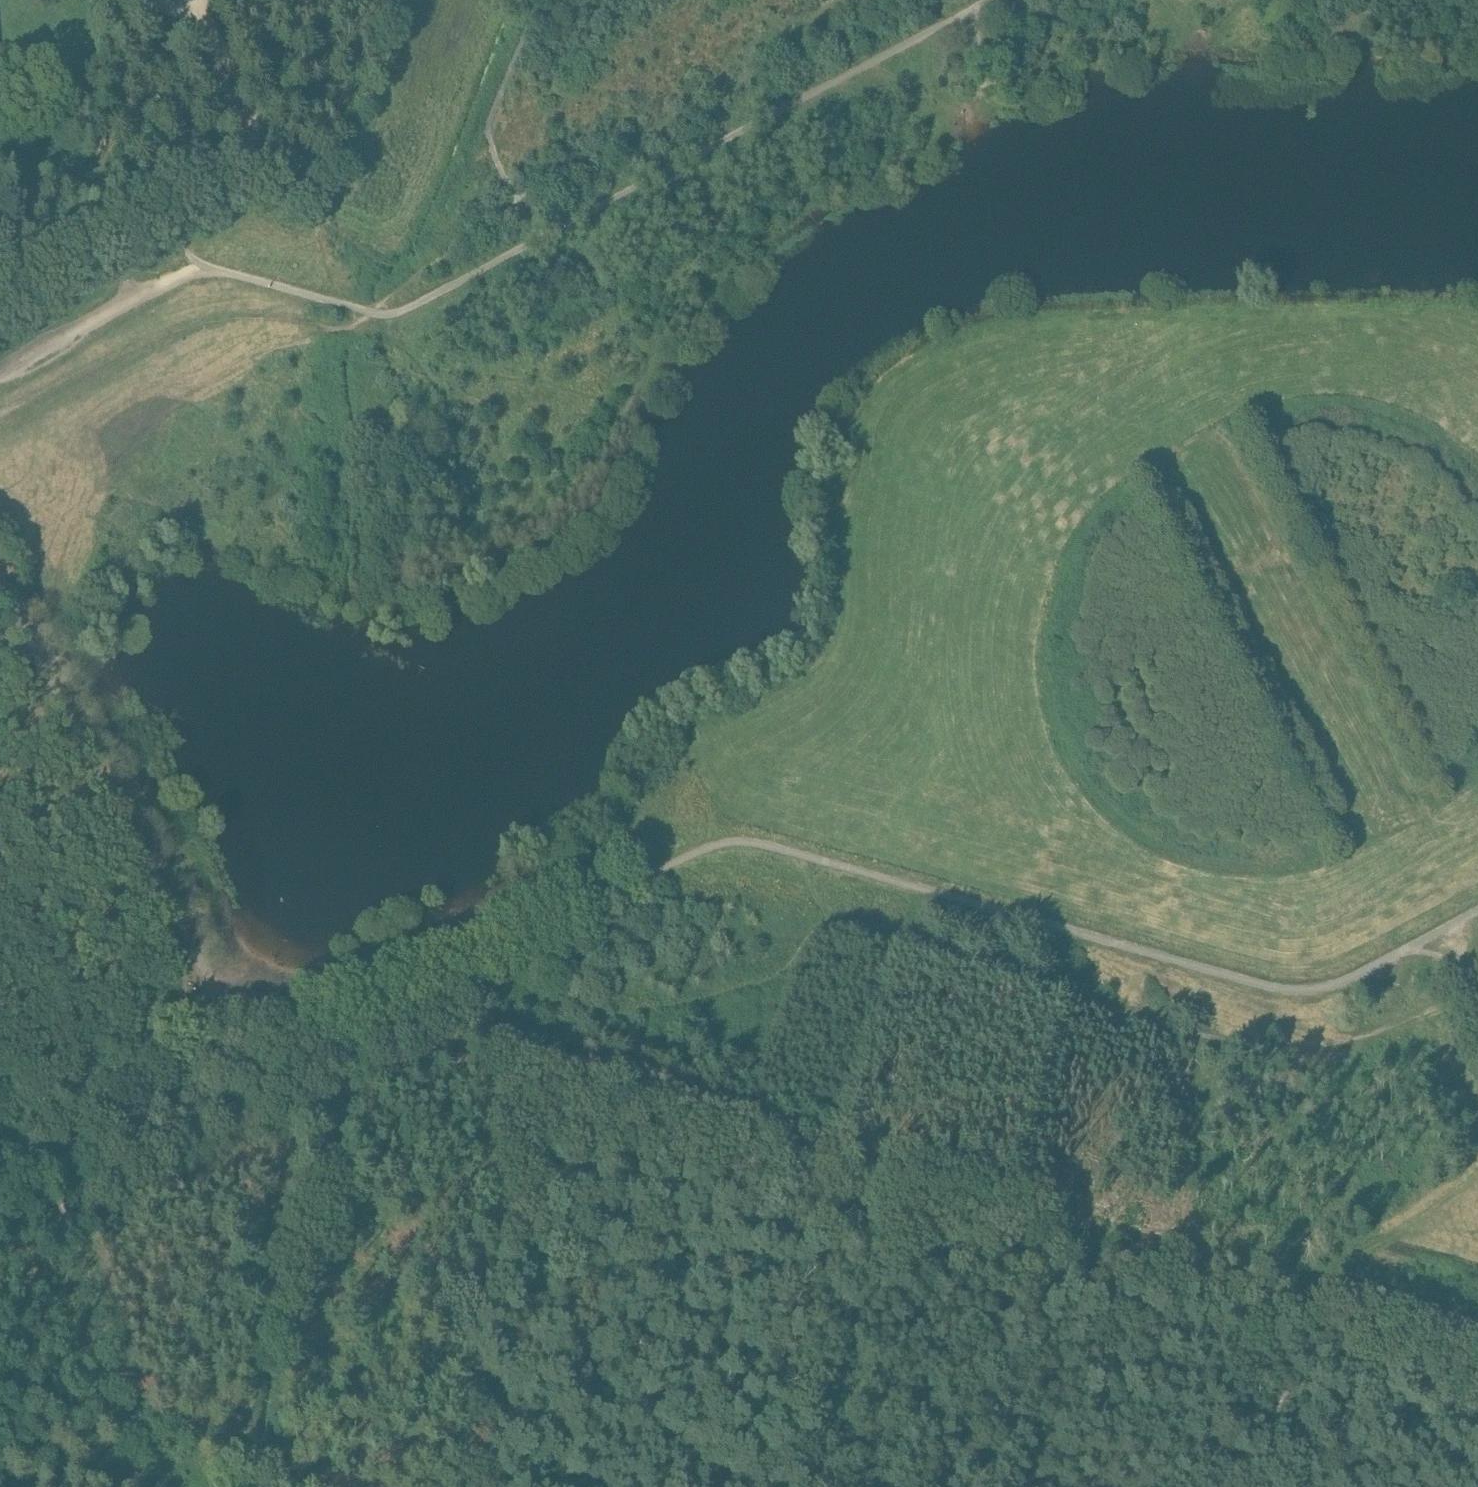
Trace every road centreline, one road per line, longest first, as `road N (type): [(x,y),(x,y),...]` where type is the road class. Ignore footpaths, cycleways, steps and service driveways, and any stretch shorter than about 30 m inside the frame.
road 1 (track): [(153,193),(201,163),(229,118),(199,0)]
road 2 (track): [(0,276),(153,193)]

